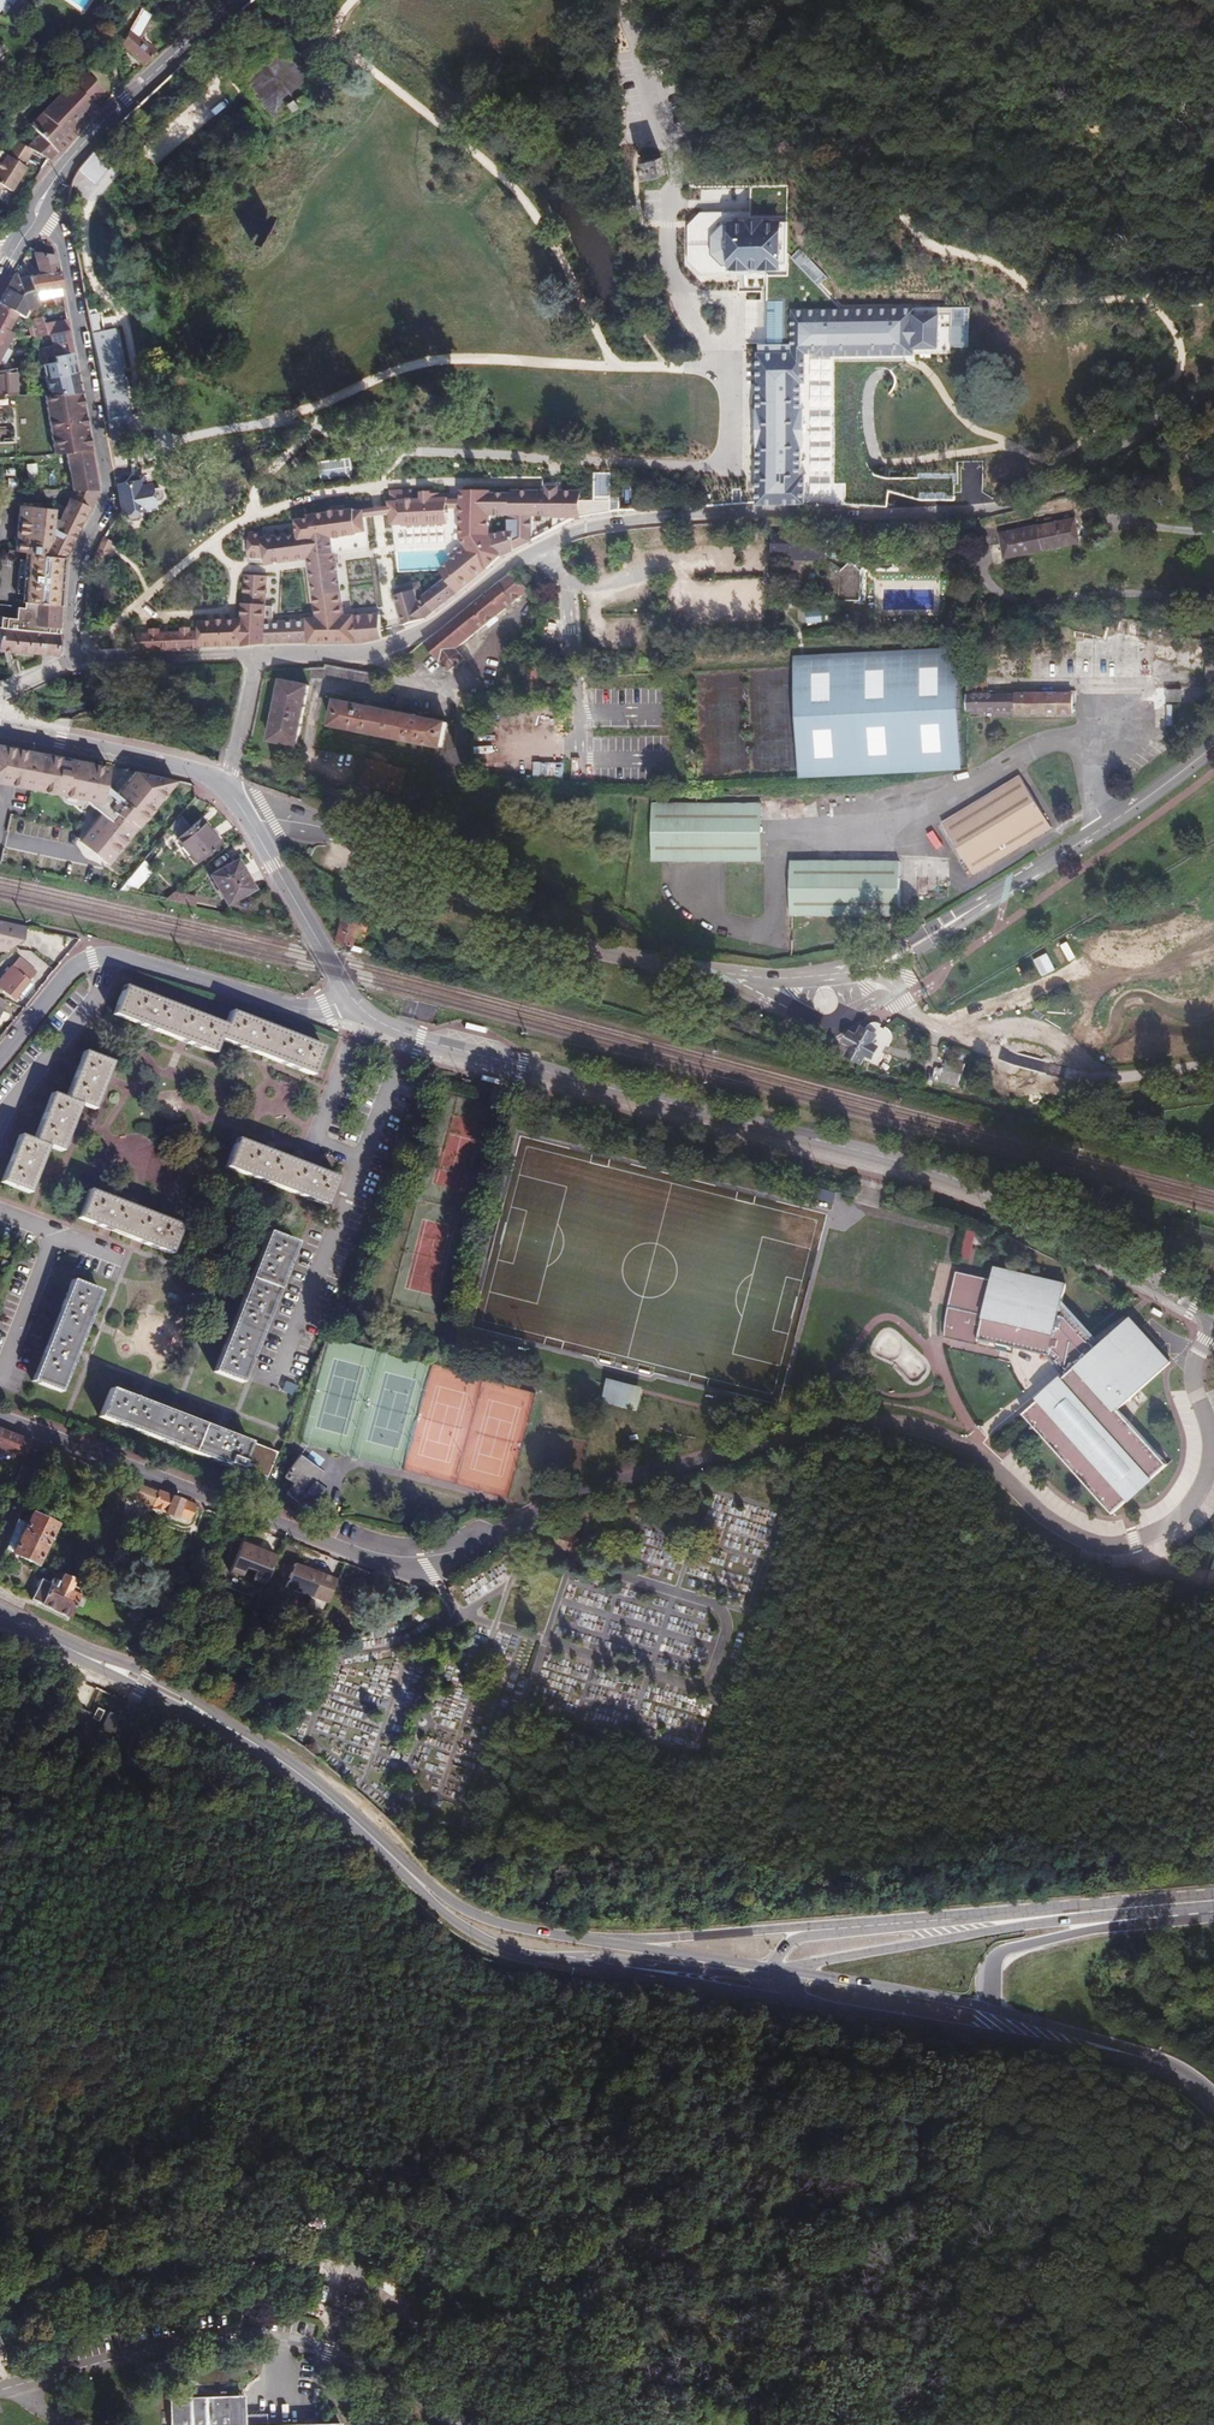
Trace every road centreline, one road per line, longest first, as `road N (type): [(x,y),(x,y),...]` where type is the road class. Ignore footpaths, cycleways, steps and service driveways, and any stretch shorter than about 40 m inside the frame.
road 1 (residential): [(1213,1324),(1192,1375),(1206,1437),(1198,1488),(1179,1516),(1135,1540),(1105,1544),(1043,1516),(956,1444),(885,1424),(845,1424),(580,1492),(448,1566),(393,1568),(43,1434)]
road 2 (residential): [(259,661),(379,656),(432,627),(521,557),(573,530),(743,510),(886,513),(1019,502),(1076,481),(1213,387)]
road 3 (tertiary): [(1213,1319),(933,1172),(407,1035)]
road 4 (unclassified): [(34,218),(61,240),(108,496),(72,580),(71,664)]
road 5 (secondary): [(0,1615),(277,1759),(394,1856)]
road 6 (secondary): [(394,1856),(435,1911),(498,1946),(769,1999)]
road 7 (residential): [(0,1057),(72,969),(111,955),(302,1008),(349,998)]
road 8 (secondary): [(769,1999),(1142,2058)]
road 9 (secondary): [(775,1969),(1067,1915)]
road 10 (secondary): [(34,218),(64,168),(231,0)]
road 11 (secondary): [(1067,1915),(808,1931)]
road 12 (secondary): [(624,1946),(479,1917),(394,1856)]
road 13 (residential): [(363,1154),(276,1385)]
road 14 (tertiary): [(223,786),(349,998)]
road 15 (tertiary): [(0,731),(159,762),(223,786)]
road 16 (secondary): [(992,2010),(775,1969)]
road 17 (secondary): [(992,2010),(989,1979),(998,1954),(1141,1908)]
road 18 (residential): [(71,664),(259,661)]
road 19 (secondary): [(808,1931),(624,1946)]
road 20 (residential): [(363,1154),(322,1140),(319,1128),(365,1013)]
road 21 (residential): [(0,1122),(98,991)]
road 22 (secondary): [(1142,2058),(992,2010)]
road 23 (secondary): [(775,1969),(624,1946)]
road 24 (residential): [(54,1233),(2,1376)]
road 25 (residential): [(223,786),(259,661)]
road 26 (residential): [(407,1035),(363,1154)]

